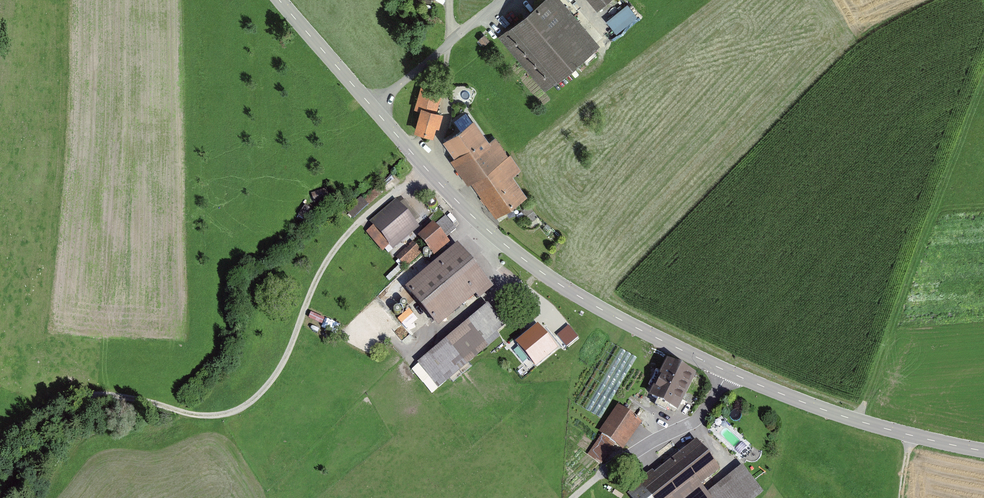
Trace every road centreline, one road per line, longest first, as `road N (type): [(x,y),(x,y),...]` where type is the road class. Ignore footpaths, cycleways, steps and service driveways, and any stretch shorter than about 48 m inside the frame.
road 1 (tertiary): [(983,454),(855,424),(731,378),(545,276),(410,150),(280,0)]
road 2 (track): [(0,447),(56,409),(93,395),(197,417),(244,407),(288,354),(332,251),(426,167)]
road 3 (track): [(502,0),(373,108)]

